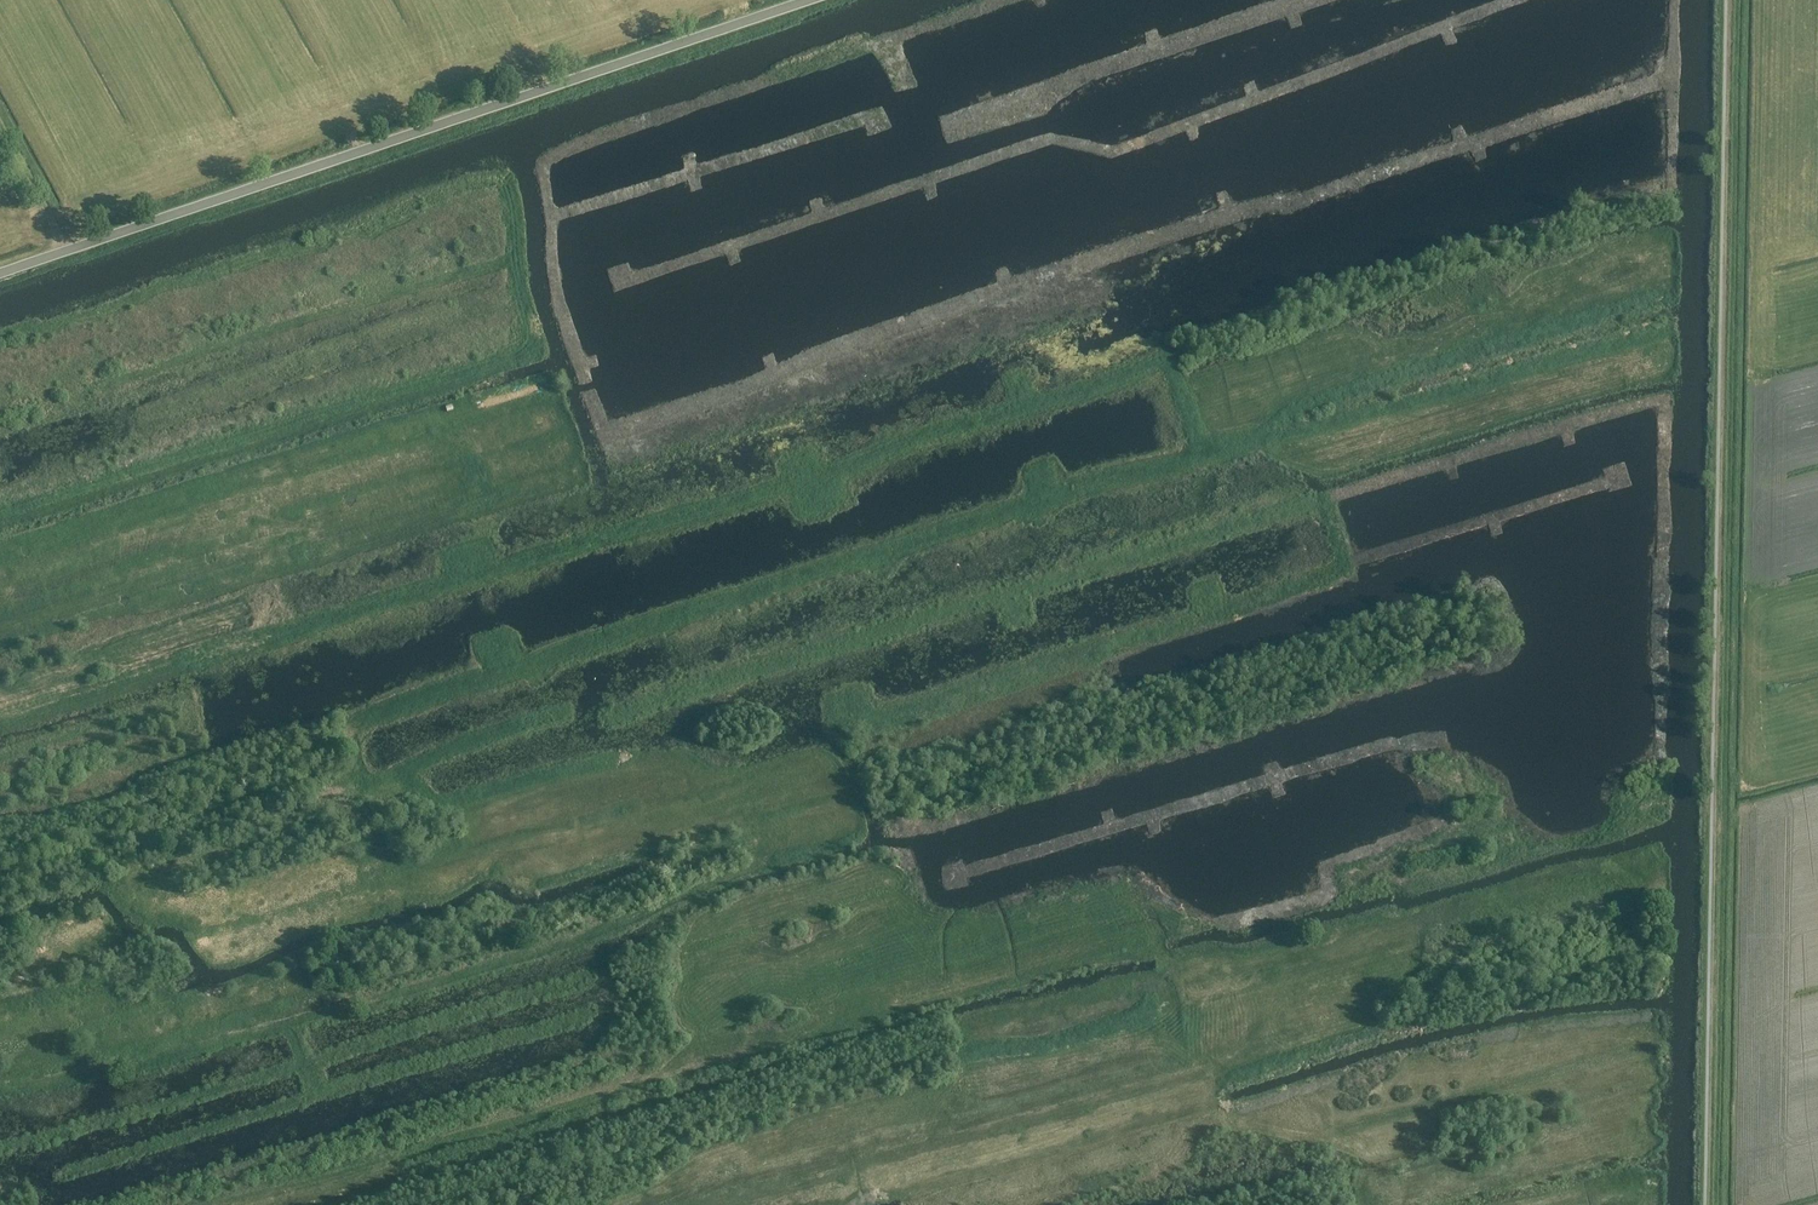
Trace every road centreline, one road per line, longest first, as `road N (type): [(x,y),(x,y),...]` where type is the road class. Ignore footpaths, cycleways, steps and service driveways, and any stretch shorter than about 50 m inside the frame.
road 1 (track): [(1717,1204),(1738,0)]
road 2 (unclassified): [(0,274),(810,0)]

